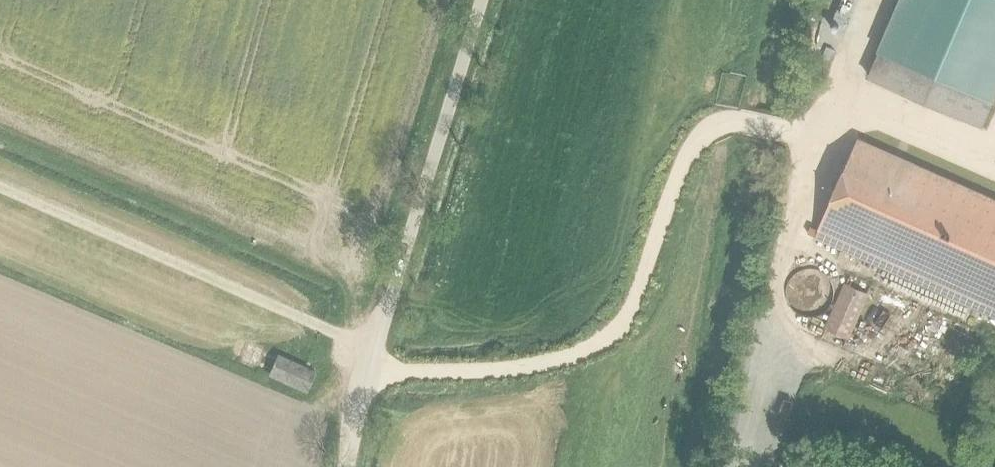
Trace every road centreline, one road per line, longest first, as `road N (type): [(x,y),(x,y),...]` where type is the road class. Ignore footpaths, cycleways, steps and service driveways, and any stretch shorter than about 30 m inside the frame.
road 1 (unclassified): [(347,466),(367,366),(483,0)]
road 2 (track): [(373,349),(0,189)]
road 3 (track): [(818,126),(777,282),(805,366),(772,460)]
road 4 (track): [(839,120),(852,36),(869,0)]

